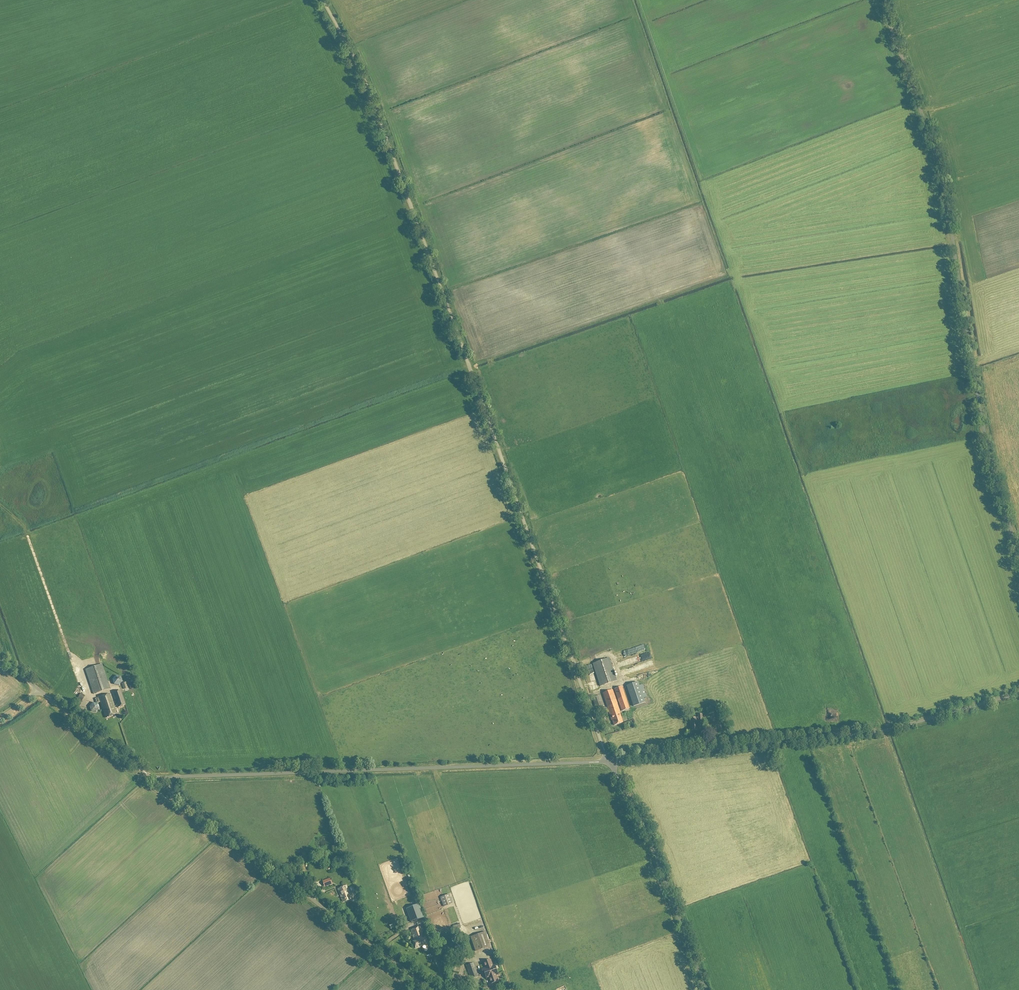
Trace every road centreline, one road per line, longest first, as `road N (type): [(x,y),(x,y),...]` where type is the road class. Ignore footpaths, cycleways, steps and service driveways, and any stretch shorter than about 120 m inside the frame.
road 1 (unclassified): [(610,762),(366,83),(323,0)]
road 2 (unclassified): [(1018,555),(988,453),(936,143),(890,0)]
road 3 (unclassified): [(175,777),(610,762)]
road 4 (unclassified): [(610,762),(879,732),(1018,693)]
road 5 (unclassified): [(434,989),(170,791)]
road 6 (unclassified): [(706,989),(648,835),(610,762)]
road 7 (unclassified): [(152,777),(37,689)]

